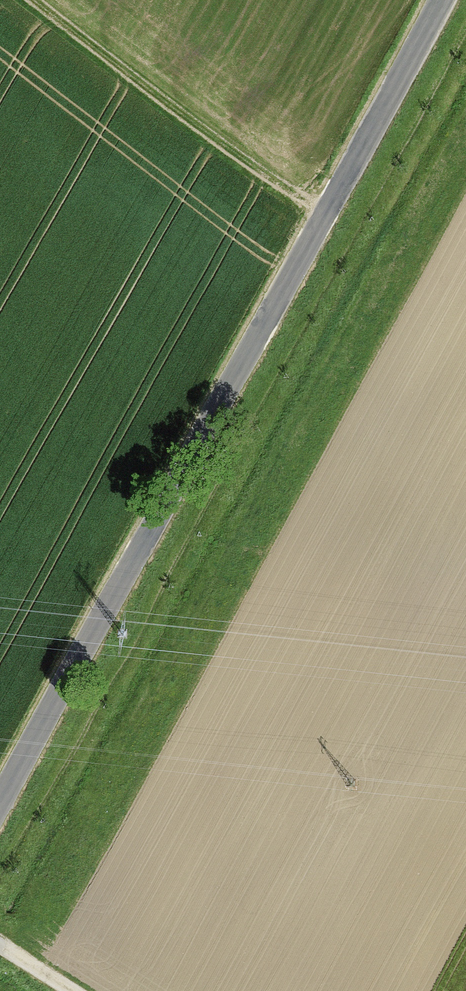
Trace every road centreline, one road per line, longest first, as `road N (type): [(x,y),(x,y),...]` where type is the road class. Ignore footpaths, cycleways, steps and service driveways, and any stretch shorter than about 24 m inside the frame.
road 1 (tertiary): [(445,0),(0,806)]
road 2 (track): [(32,0),(324,218)]

